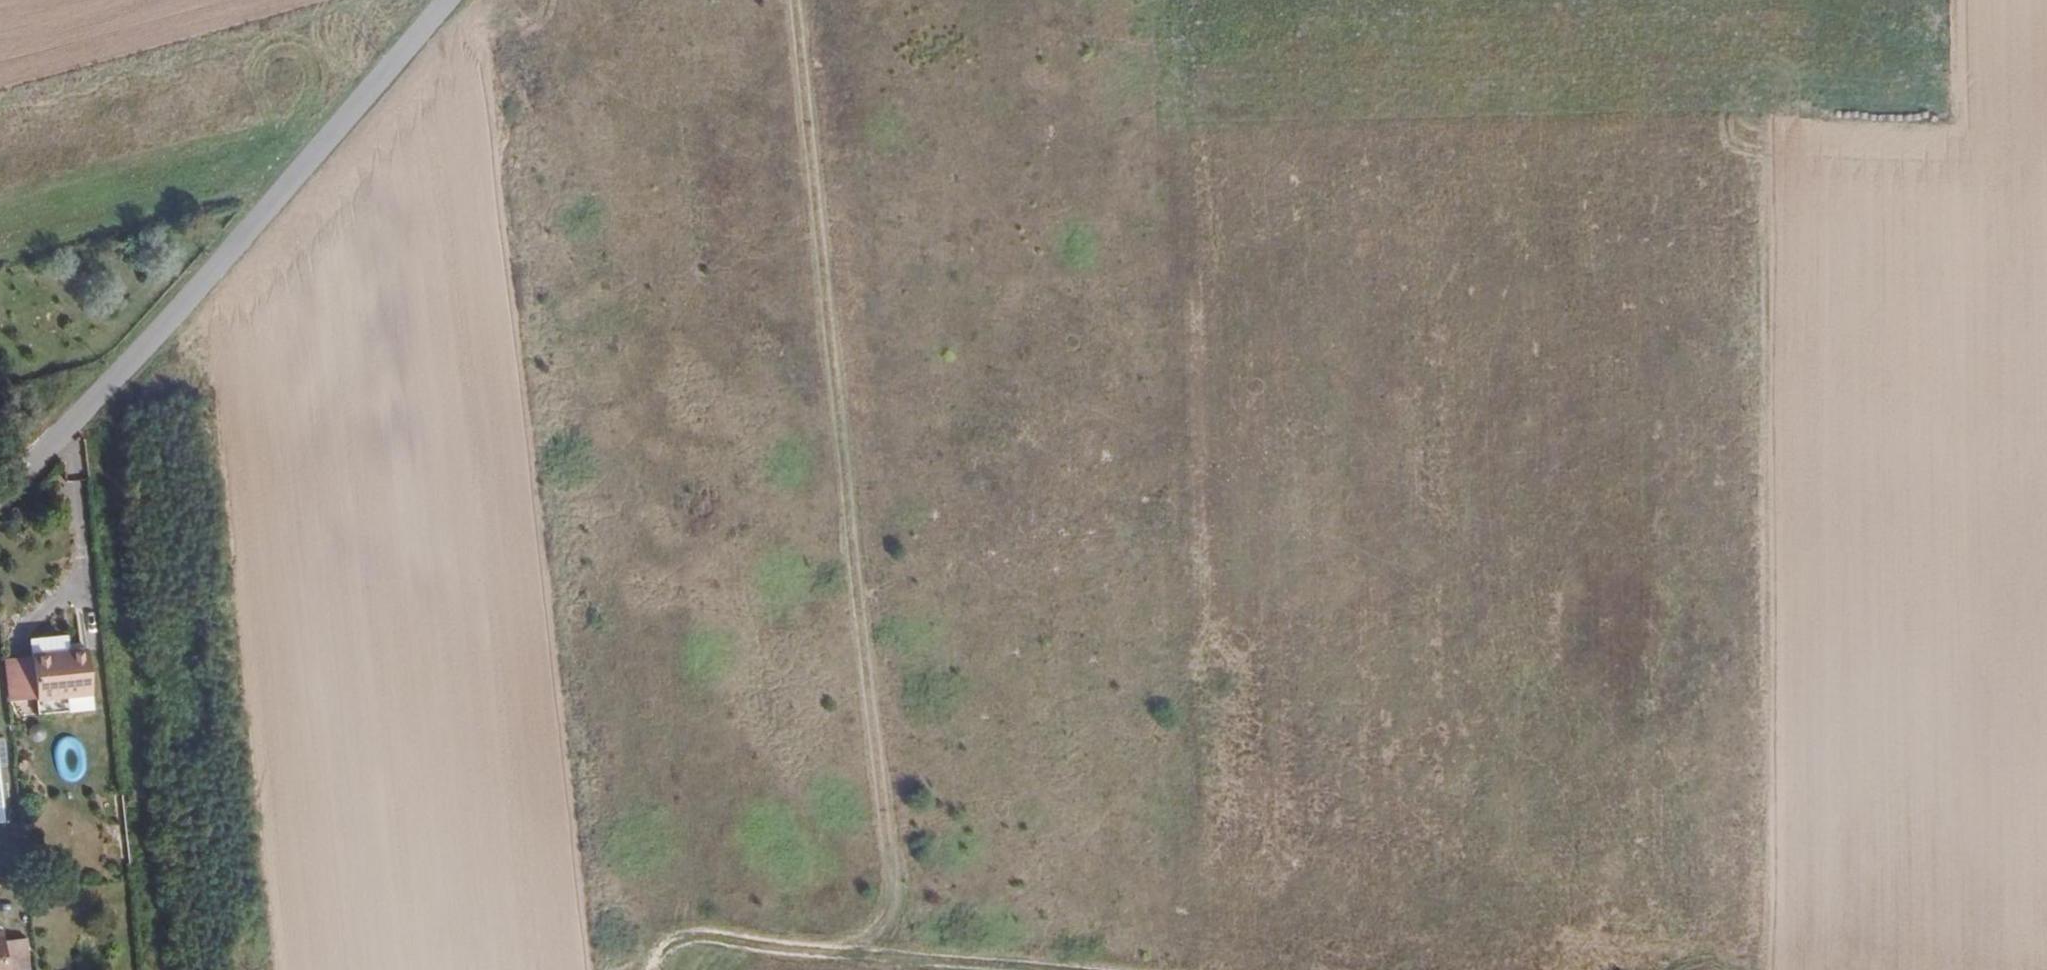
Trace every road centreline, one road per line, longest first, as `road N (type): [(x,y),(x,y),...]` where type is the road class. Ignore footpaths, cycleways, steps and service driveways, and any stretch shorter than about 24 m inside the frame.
road 1 (tertiary): [(451,0),(127,368),(0,498)]
road 2 (track): [(292,186),(0,239)]

